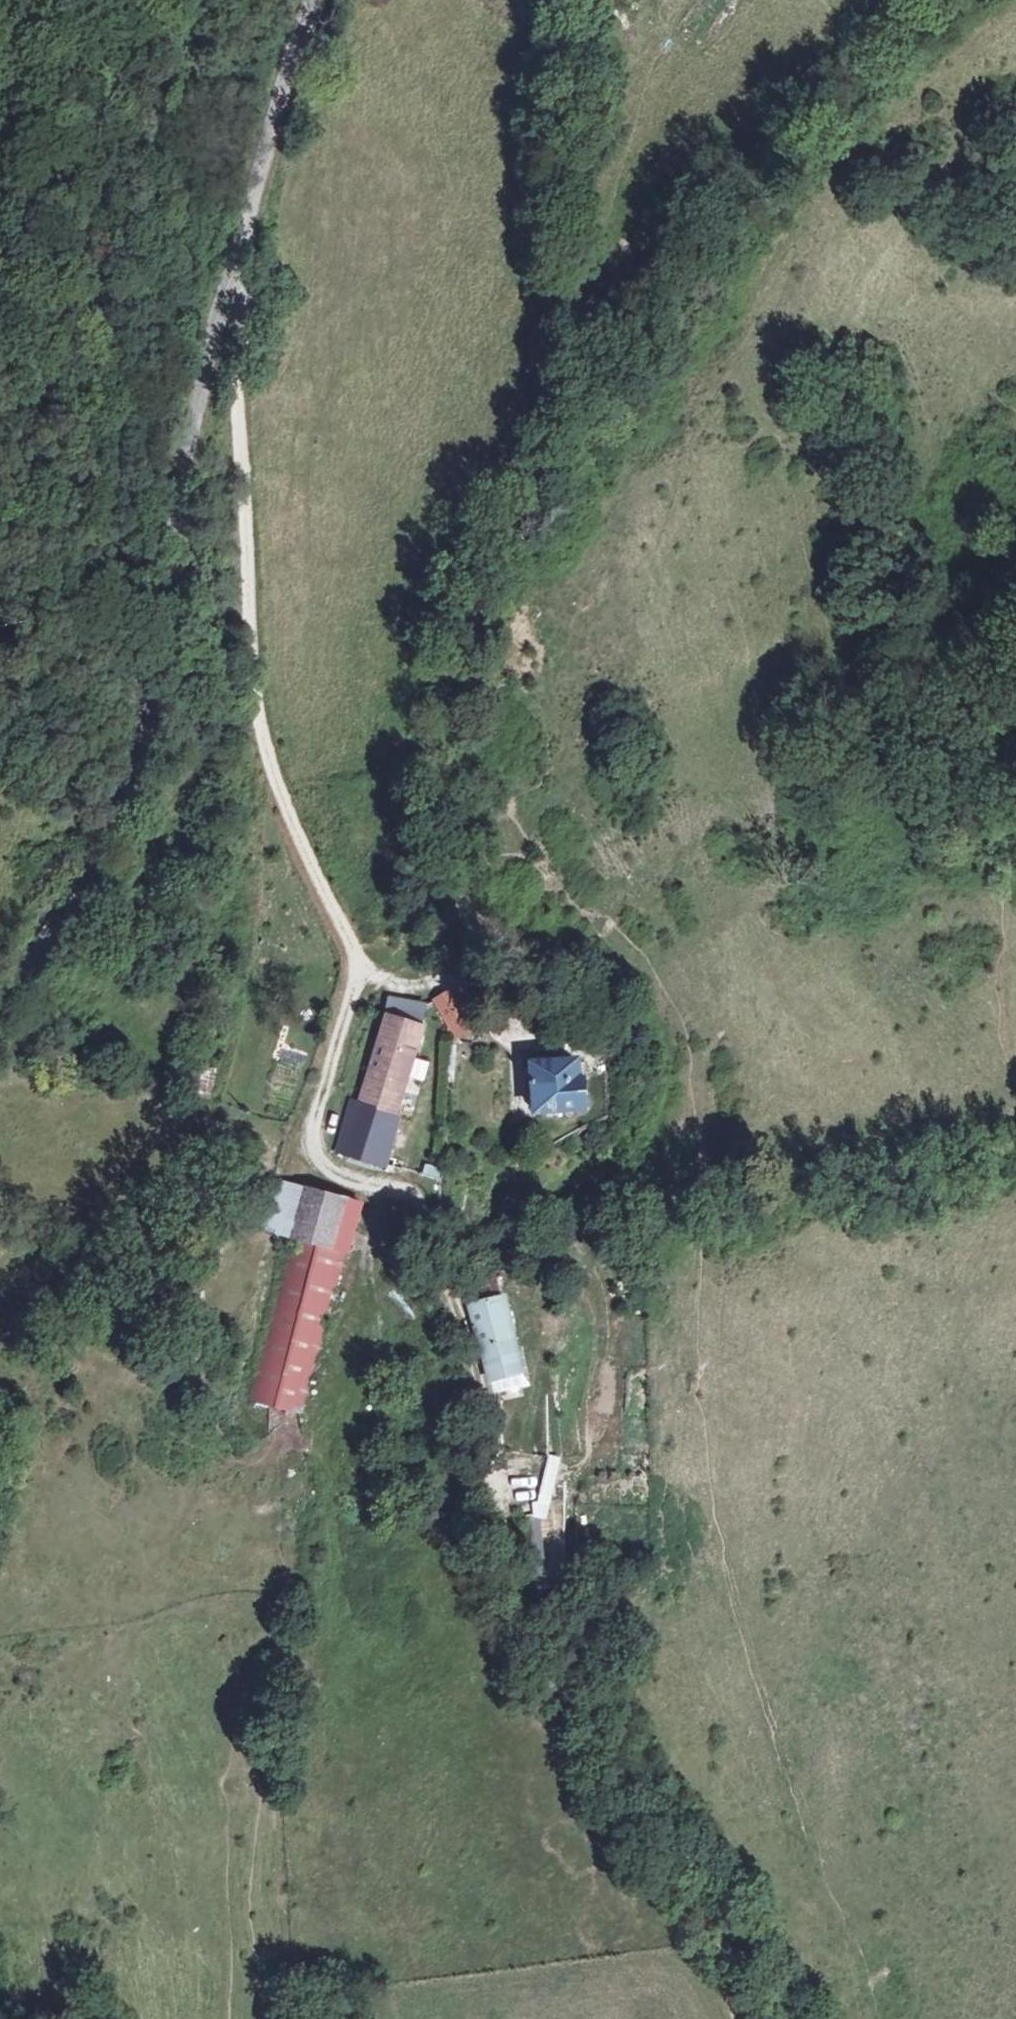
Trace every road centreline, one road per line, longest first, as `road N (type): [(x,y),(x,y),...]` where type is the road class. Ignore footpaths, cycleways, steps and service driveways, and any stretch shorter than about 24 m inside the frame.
road 1 (track): [(361,965),(314,1125),(317,1155),(336,1175),(415,1195),(428,1211),(474,1365),(528,1616),(590,1752),(693,1911),(738,2018)]
road 2 (unclassified): [(312,0),(218,327),(133,757),(73,910),(0,1002)]

